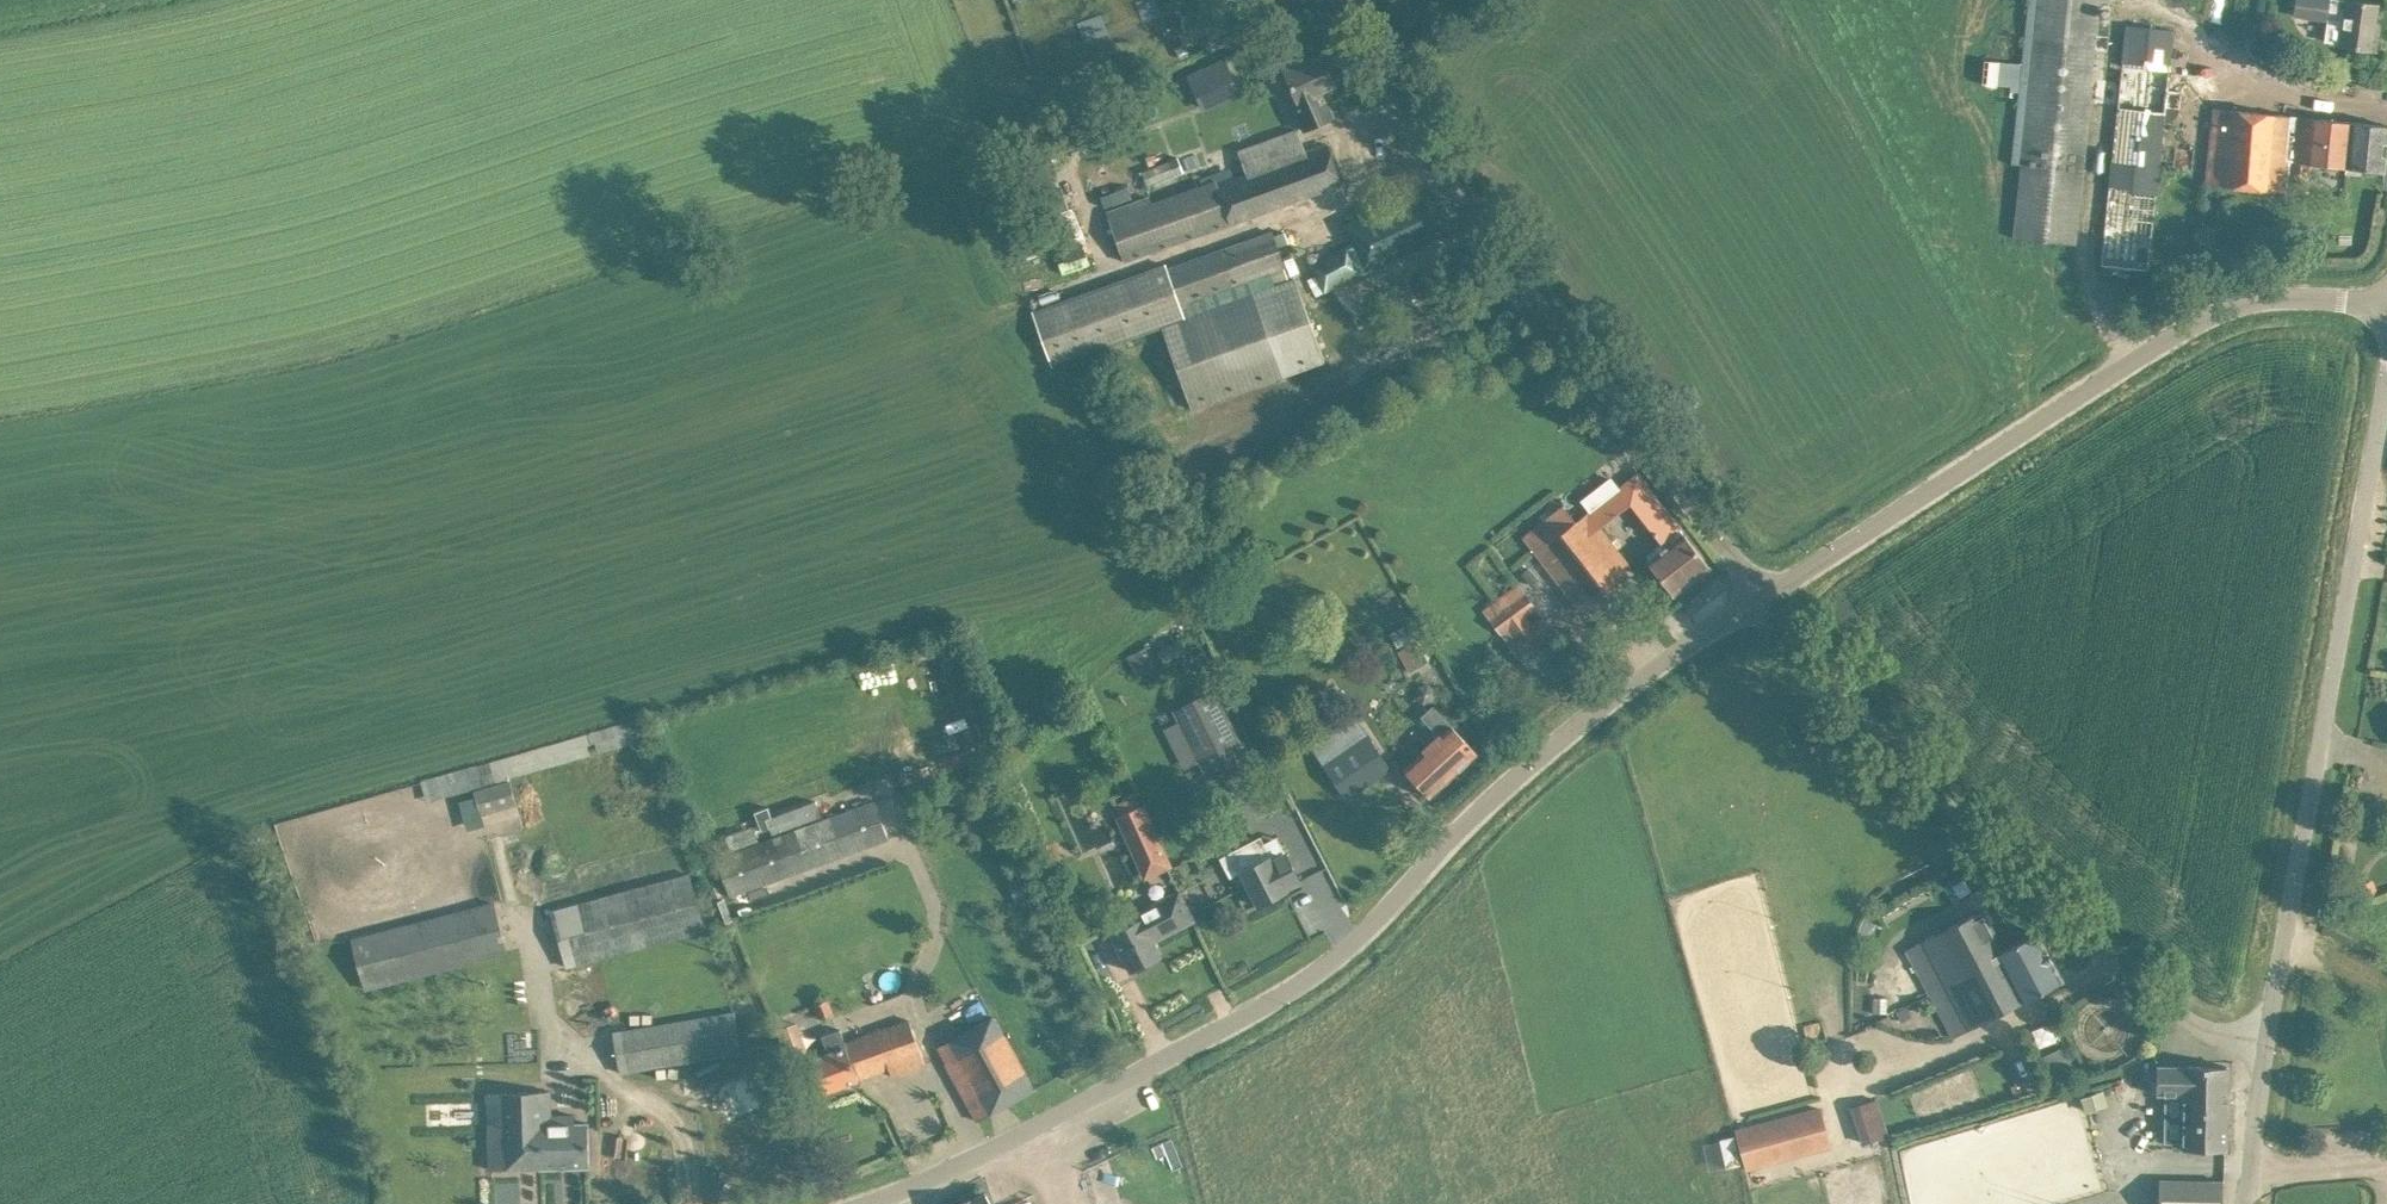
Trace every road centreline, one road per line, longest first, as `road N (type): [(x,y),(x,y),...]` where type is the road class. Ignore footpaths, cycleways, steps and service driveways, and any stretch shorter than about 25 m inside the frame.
road 1 (unclassified): [(864,1203),(939,1174),(1298,985),(1345,950),(1564,736),(1765,596)]
road 2 (unclassified): [(1765,596),(1443,182),(1361,0)]
road 3 (unclassified): [(1765,596),(2201,321),(2287,298),(2386,304)]
road 4 (unclassified): [(2266,1046),(2386,373)]
road 5 (unclassified): [(2266,1046),(2203,1029),(2051,908),(1765,596)]
road 6 (unclassified): [(2245,1203),(2266,1046)]

